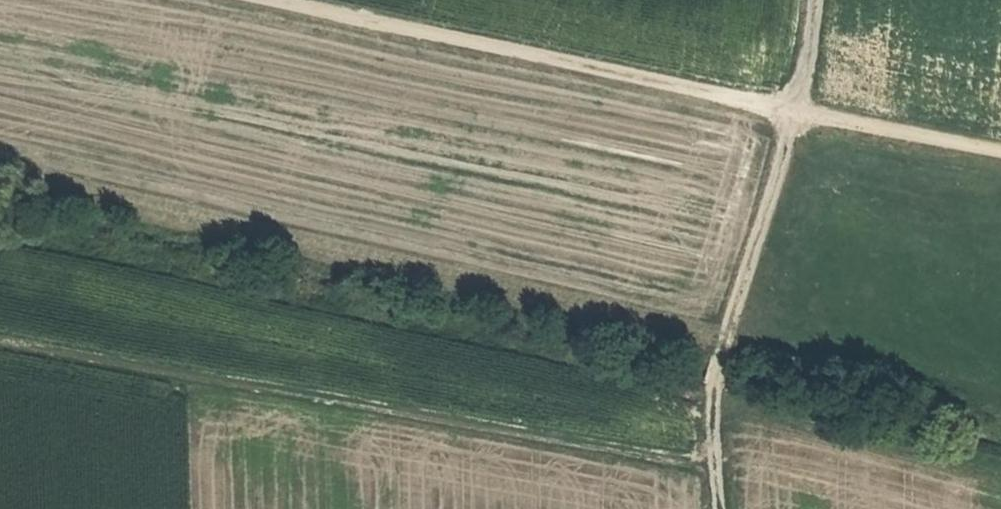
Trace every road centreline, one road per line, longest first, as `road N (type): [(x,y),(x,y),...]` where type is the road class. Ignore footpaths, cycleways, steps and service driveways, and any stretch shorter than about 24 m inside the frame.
road 1 (track): [(1000,145),(262,0)]
road 2 (track): [(0,324),(712,473)]
road 3 (track): [(715,508),(717,380),(799,108),(810,0)]
road 4 (track): [(732,330),(950,386),(1000,411)]

